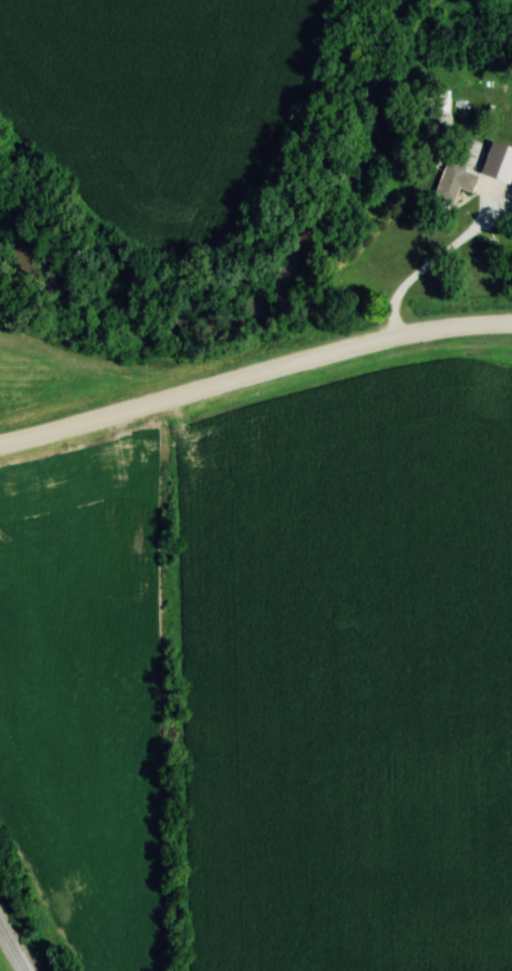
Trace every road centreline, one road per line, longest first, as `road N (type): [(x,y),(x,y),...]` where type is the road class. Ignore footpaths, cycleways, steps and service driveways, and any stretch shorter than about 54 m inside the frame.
road 1 (tertiary): [(0,441),(388,335),(511,322)]

